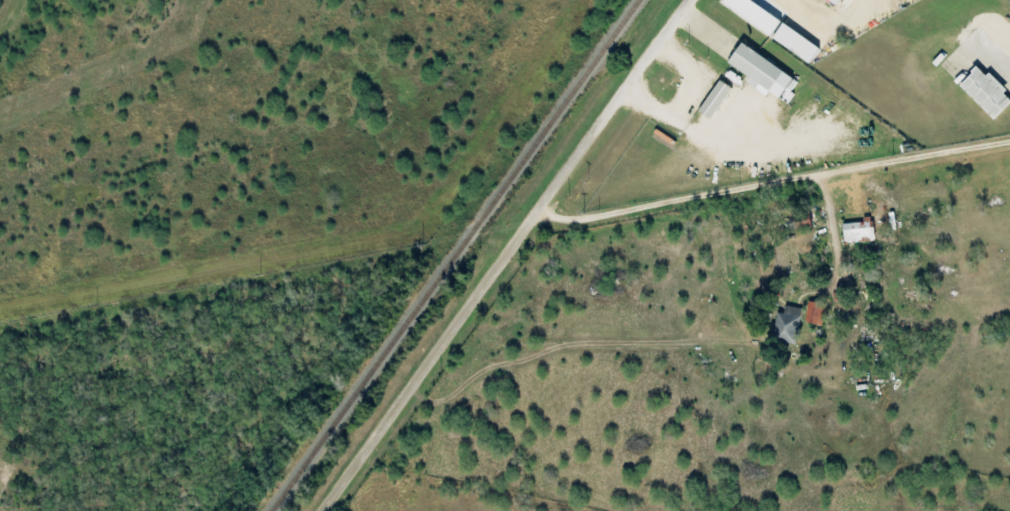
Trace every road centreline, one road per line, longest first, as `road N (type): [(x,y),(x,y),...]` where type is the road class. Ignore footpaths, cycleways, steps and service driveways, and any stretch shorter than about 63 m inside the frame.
road 1 (residential): [(326,510),(693,0)]
road 2 (residential): [(559,184),(576,194),(837,152),(1009,149)]

